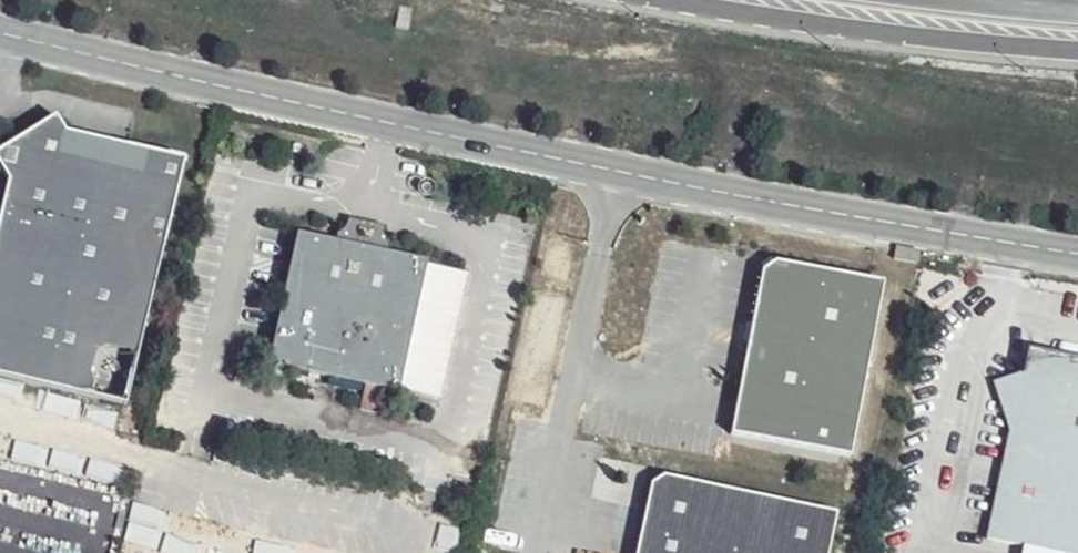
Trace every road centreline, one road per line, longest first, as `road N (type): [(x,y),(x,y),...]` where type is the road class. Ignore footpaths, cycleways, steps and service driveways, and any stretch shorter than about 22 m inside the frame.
road 1 (primary): [(674,0),(819,25),(1077,49)]

